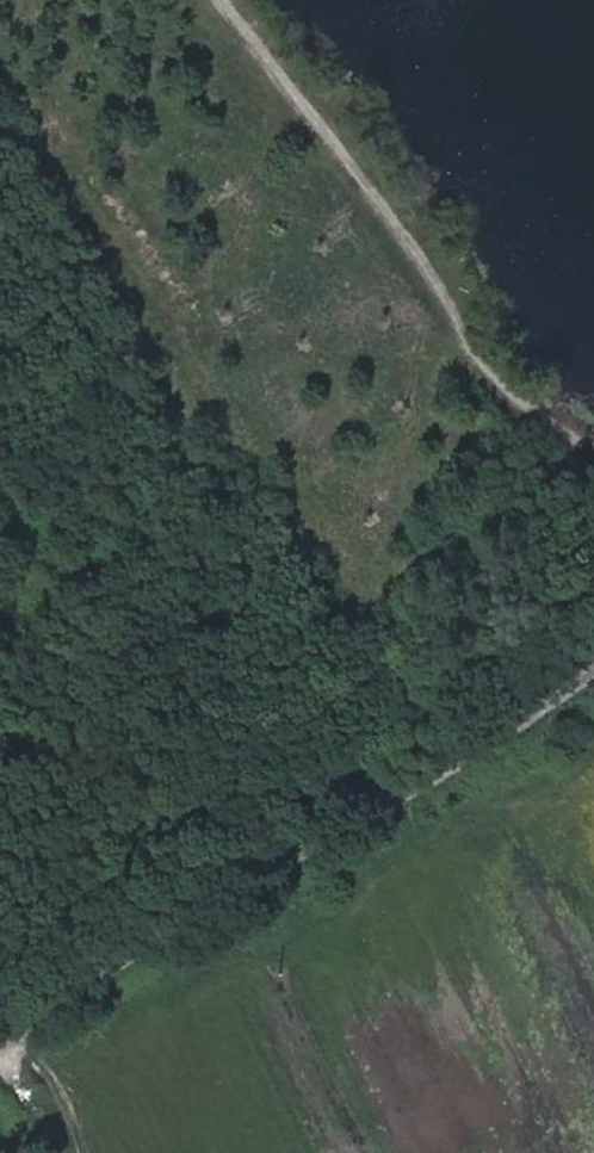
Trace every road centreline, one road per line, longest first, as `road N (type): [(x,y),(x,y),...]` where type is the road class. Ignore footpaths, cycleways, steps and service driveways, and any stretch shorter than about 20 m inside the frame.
road 1 (track): [(0,1062),(593,674)]
road 2 (track): [(209,0),(546,423),(593,427)]

